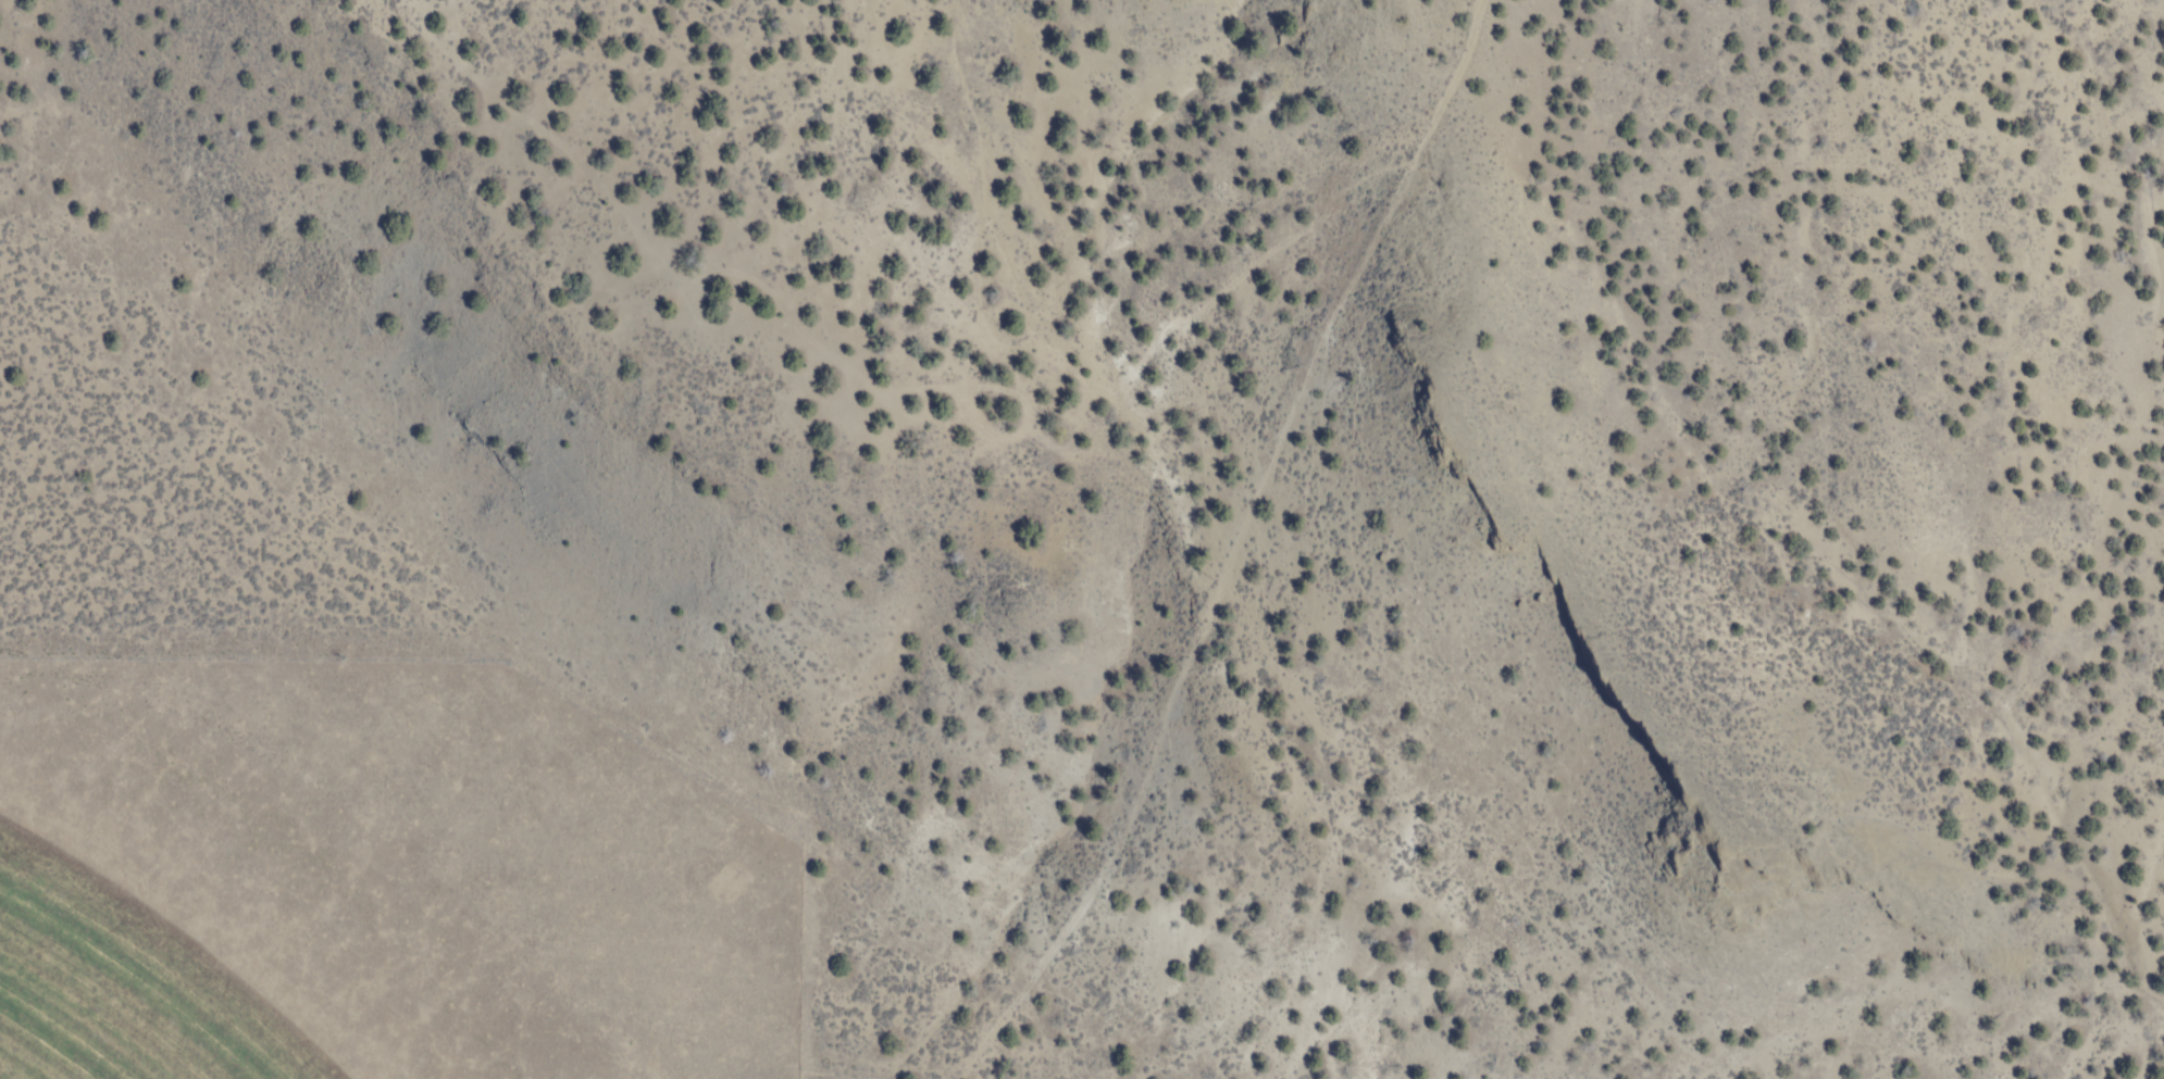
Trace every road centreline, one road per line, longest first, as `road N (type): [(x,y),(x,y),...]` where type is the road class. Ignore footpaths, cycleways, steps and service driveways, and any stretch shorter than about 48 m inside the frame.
road 1 (track): [(1492,0),(937,1078)]

